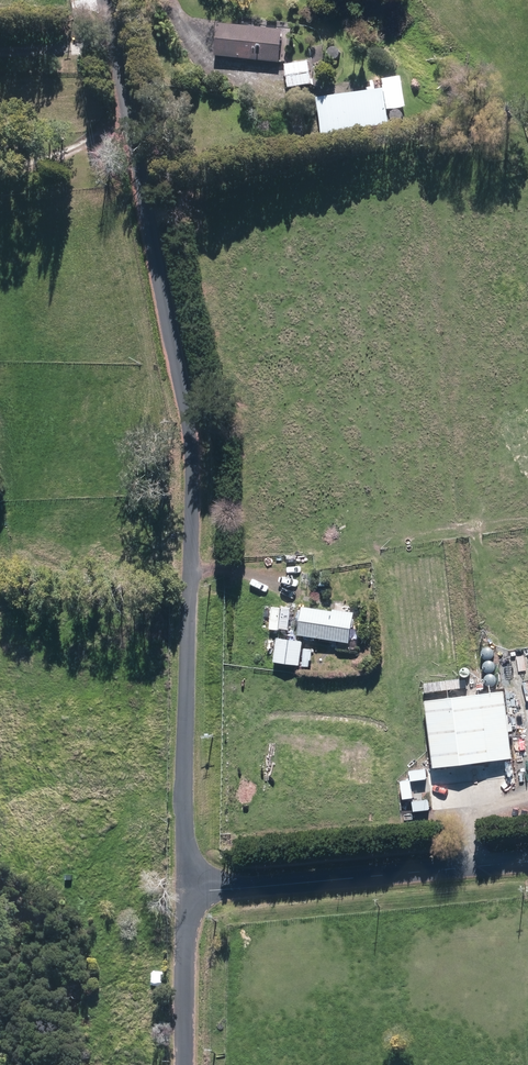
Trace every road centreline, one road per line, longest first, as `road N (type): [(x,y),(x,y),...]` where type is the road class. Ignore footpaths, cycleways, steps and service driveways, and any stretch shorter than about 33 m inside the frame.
road 1 (unclassified): [(185,893),(190,443),(104,0)]
road 2 (unclassified): [(185,893),(527,864)]
road 3 (unclassified): [(183,1064),(185,893)]

